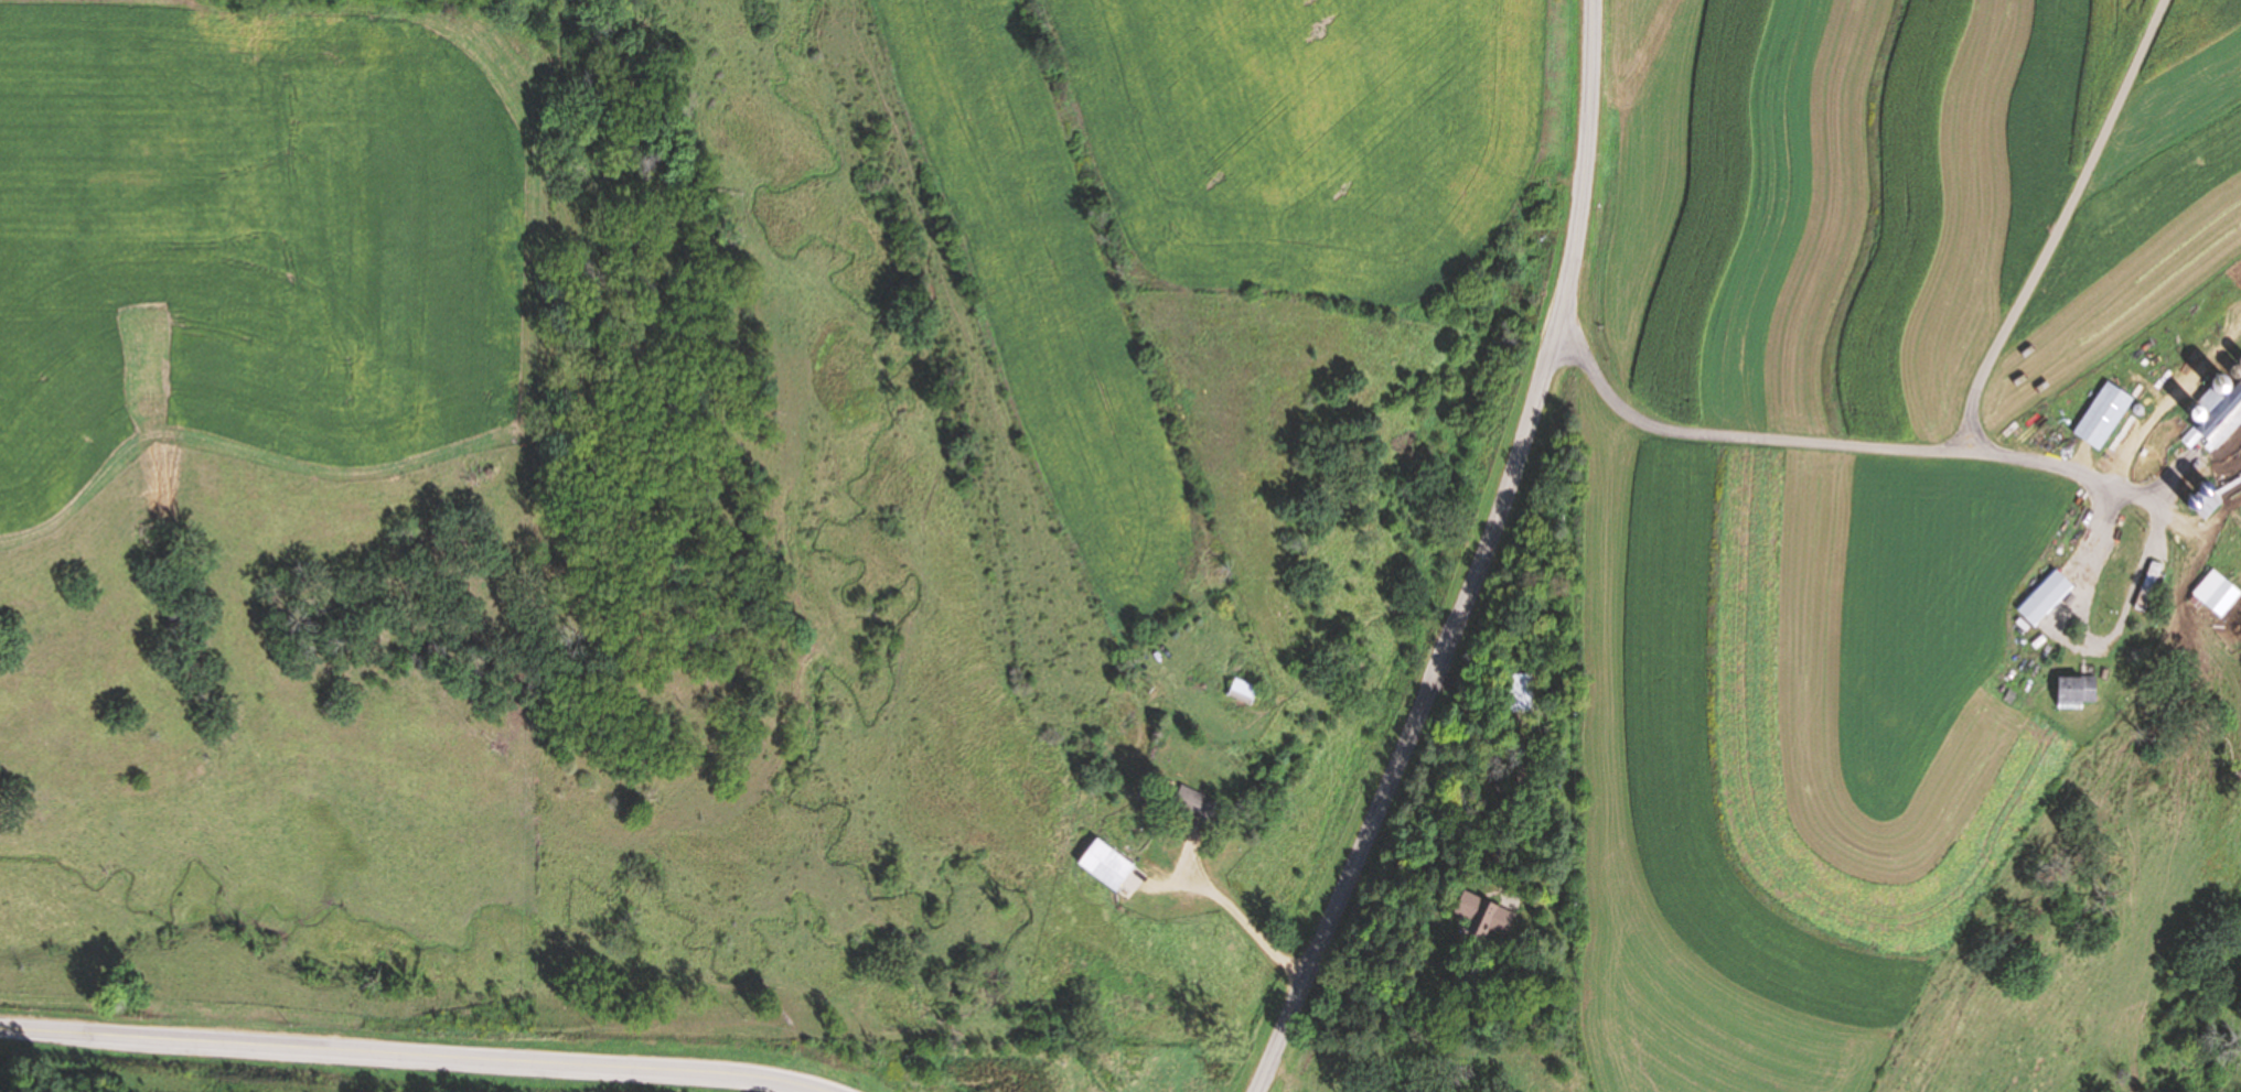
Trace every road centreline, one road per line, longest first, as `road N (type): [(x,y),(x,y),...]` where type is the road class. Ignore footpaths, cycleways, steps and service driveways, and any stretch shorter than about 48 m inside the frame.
road 1 (secondary): [(1257,1091),(1482,566),(1566,315),(1585,0)]
road 2 (primary): [(740,1074),(0,1028)]

